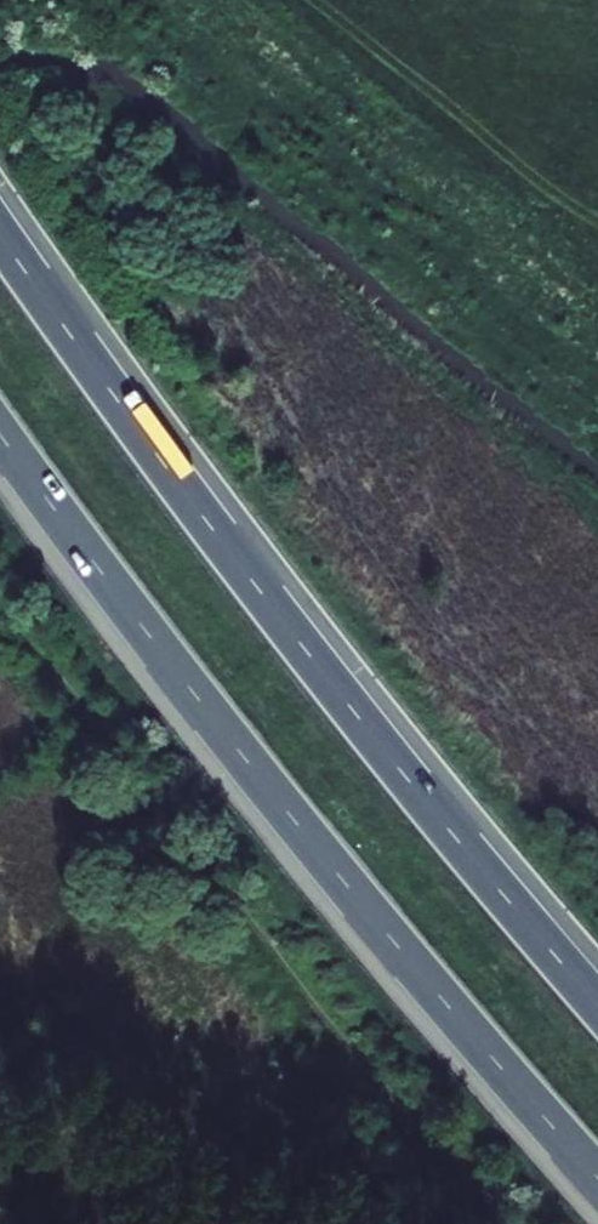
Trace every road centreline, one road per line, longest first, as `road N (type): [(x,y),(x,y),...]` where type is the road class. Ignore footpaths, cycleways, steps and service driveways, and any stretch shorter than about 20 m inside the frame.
road 1 (motorway): [(597,1004),(311,656),(0,234)]
road 2 (motorway): [(0,433),(255,771),(597,1179)]

